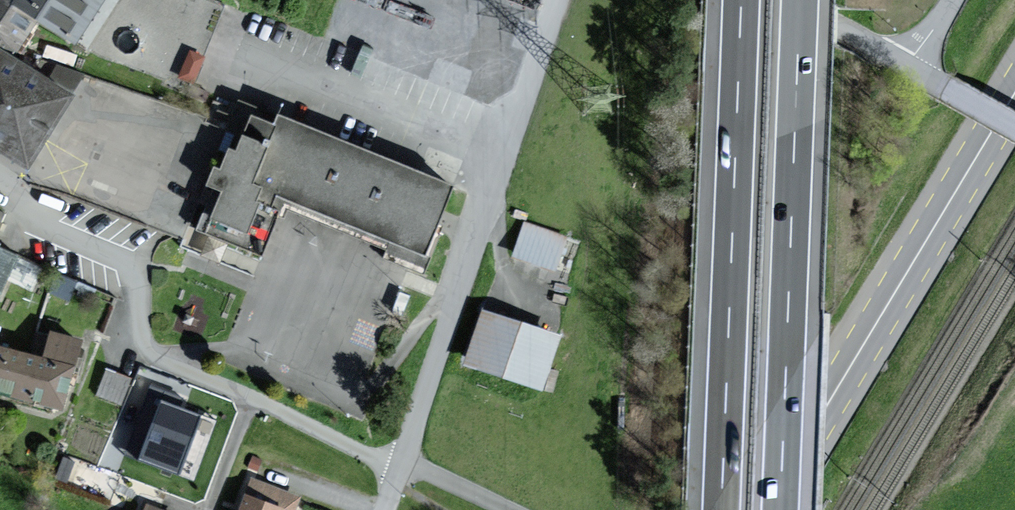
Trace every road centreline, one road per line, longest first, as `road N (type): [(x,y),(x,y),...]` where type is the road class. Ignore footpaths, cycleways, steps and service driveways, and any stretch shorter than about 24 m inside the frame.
road 1 (residential): [(0,189),(30,219),(104,256),(135,283),(138,332),(148,351),(401,463)]
road 2 (motorway): [(781,509),(800,0)]
road 3 (motorway): [(741,0),(722,509)]
road 4 (primary): [(761,509),(1014,91)]
road 5 (residential): [(401,463),(557,0)]
road 6 (unclassified): [(910,69),(787,0)]
road 7 (unclassified): [(1014,128),(910,69)]

